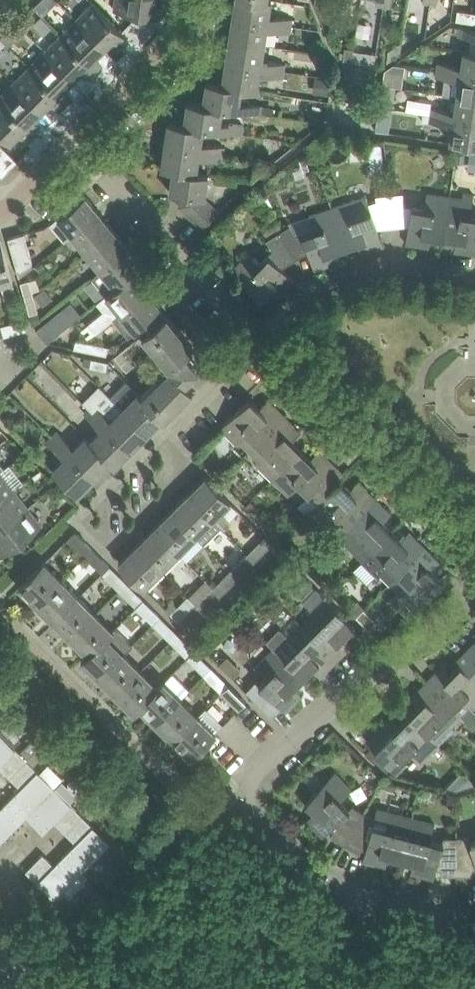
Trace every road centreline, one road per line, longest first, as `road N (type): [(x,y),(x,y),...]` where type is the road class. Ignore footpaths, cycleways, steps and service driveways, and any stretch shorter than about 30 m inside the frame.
road 1 (residential): [(474,920),(419,912),(327,881),(258,828),(247,800),(263,767),(474,588)]
road 2 (residential): [(474,540),(266,337)]
road 3 (residential): [(266,337),(73,144)]
road 4 (residential): [(266,337),(315,287),(391,262),(474,275)]
road 5 (residential): [(97,498),(266,337)]
road 6 (residential): [(73,144),(169,47),(185,0)]

